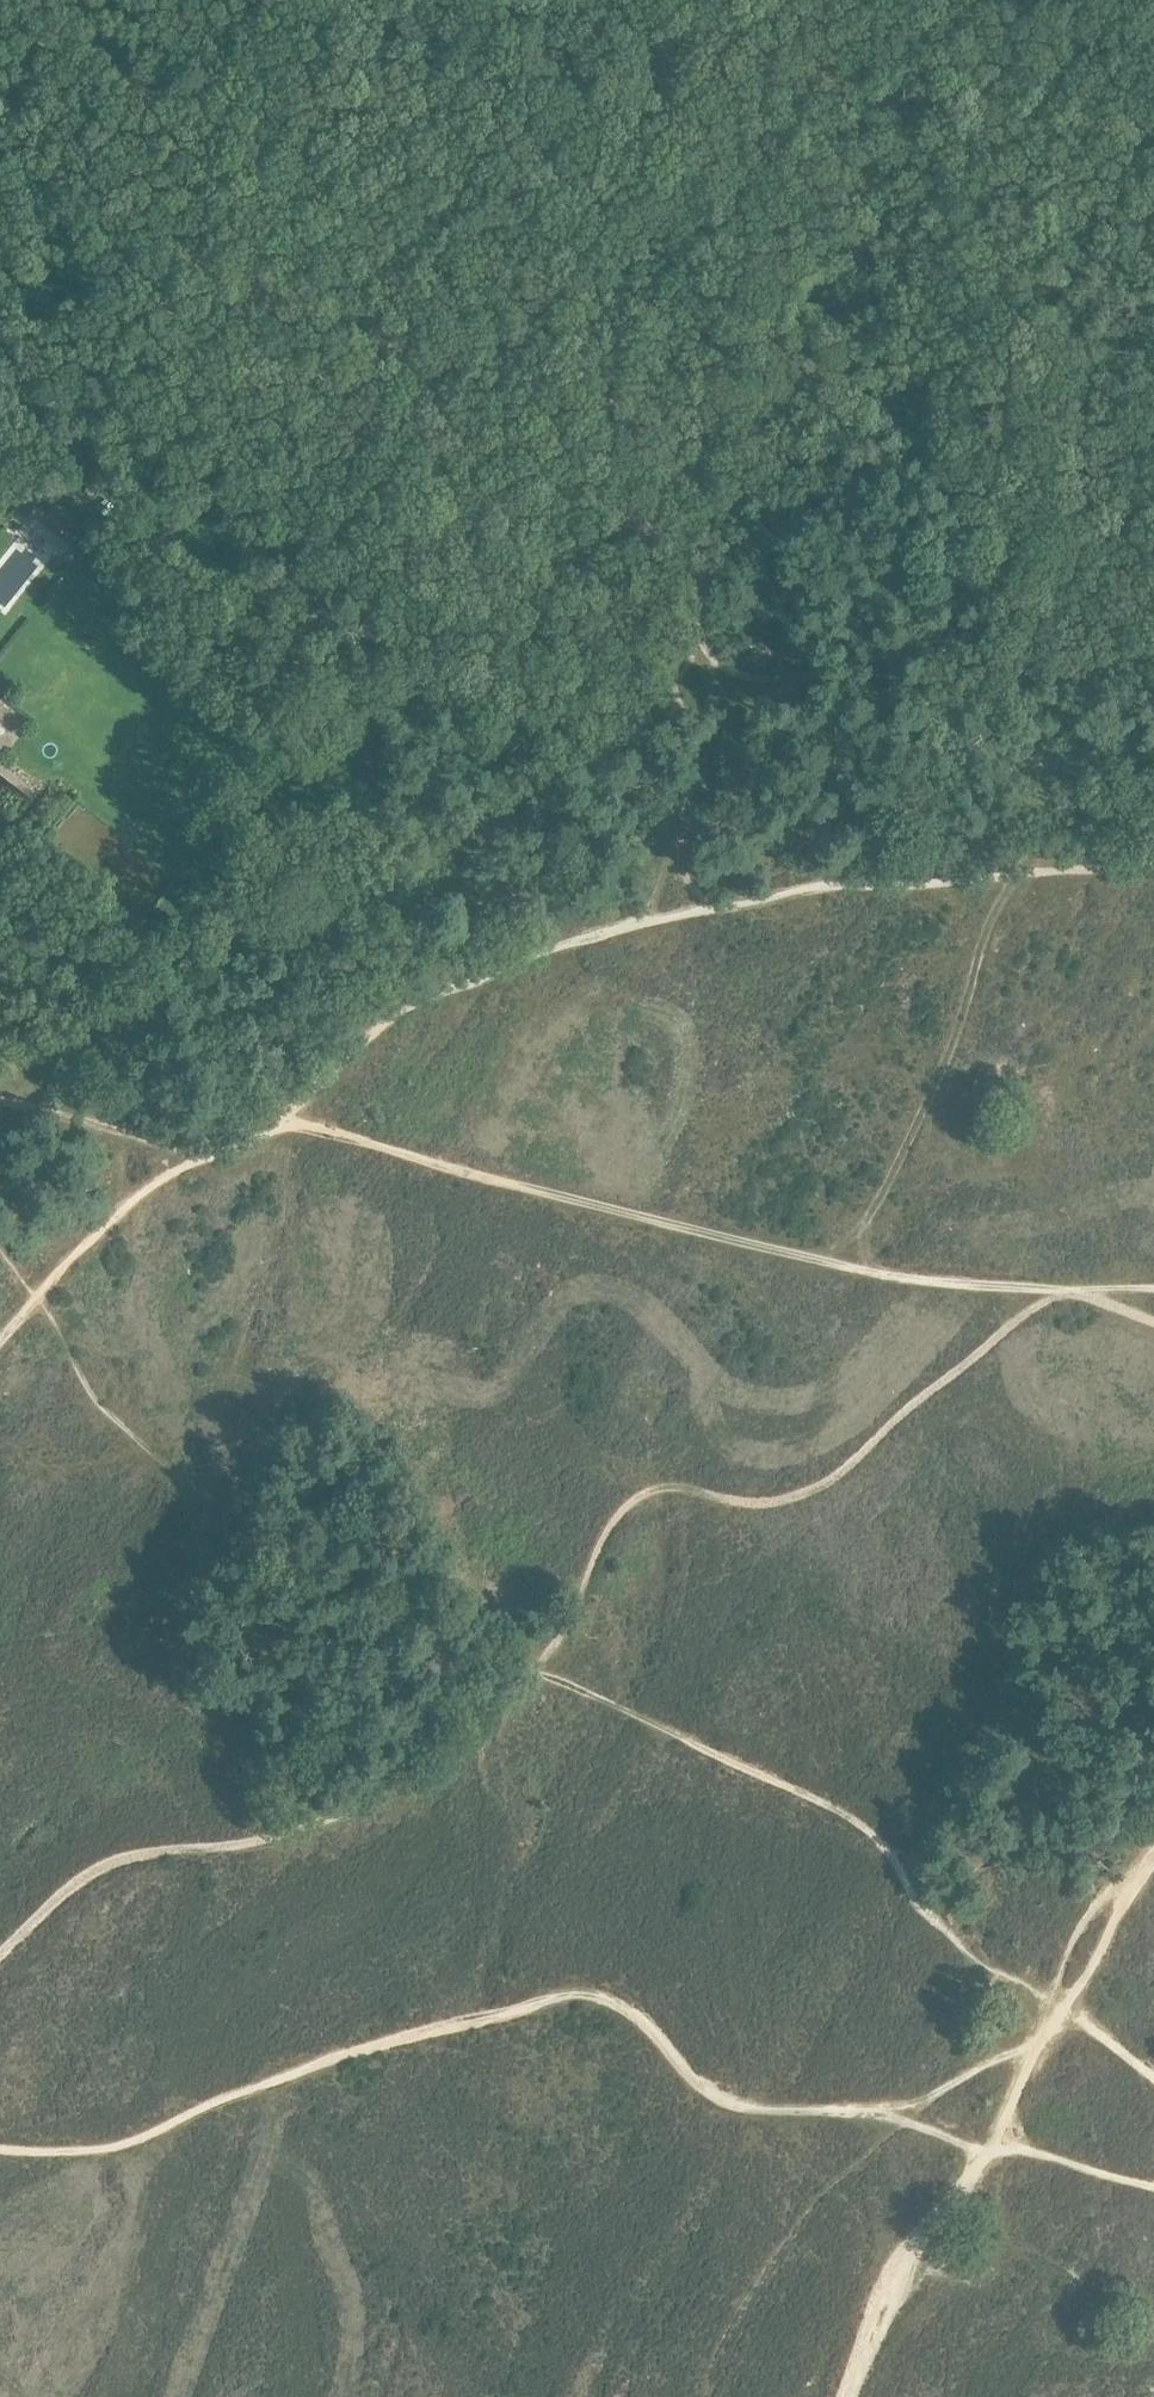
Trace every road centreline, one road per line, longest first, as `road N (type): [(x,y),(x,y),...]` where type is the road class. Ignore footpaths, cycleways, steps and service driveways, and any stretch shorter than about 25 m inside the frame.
road 1 (track): [(706,708),(637,713),(490,827),(0,1087)]

